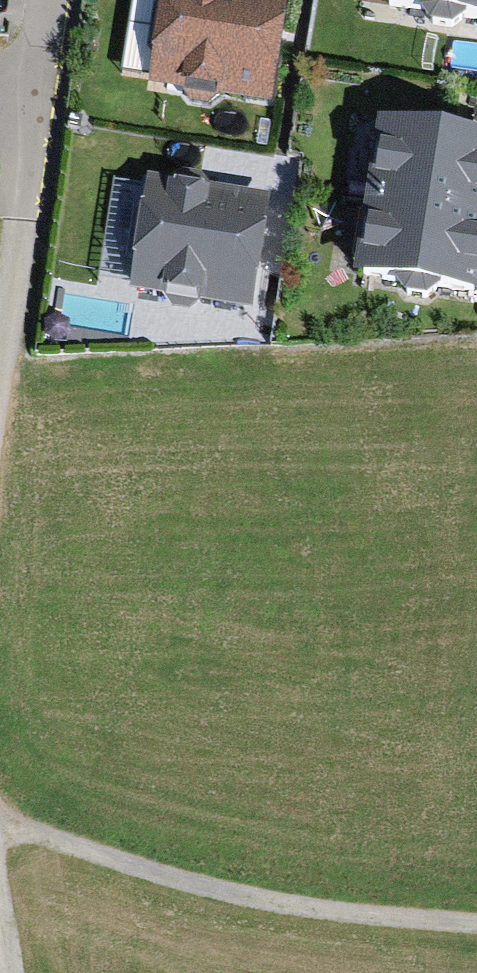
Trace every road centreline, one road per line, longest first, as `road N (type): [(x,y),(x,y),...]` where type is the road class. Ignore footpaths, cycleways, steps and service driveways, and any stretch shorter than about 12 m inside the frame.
road 1 (track): [(476,924),(345,912),(222,888),(0,820)]
road 2 (residential): [(36,112),(0,361)]

